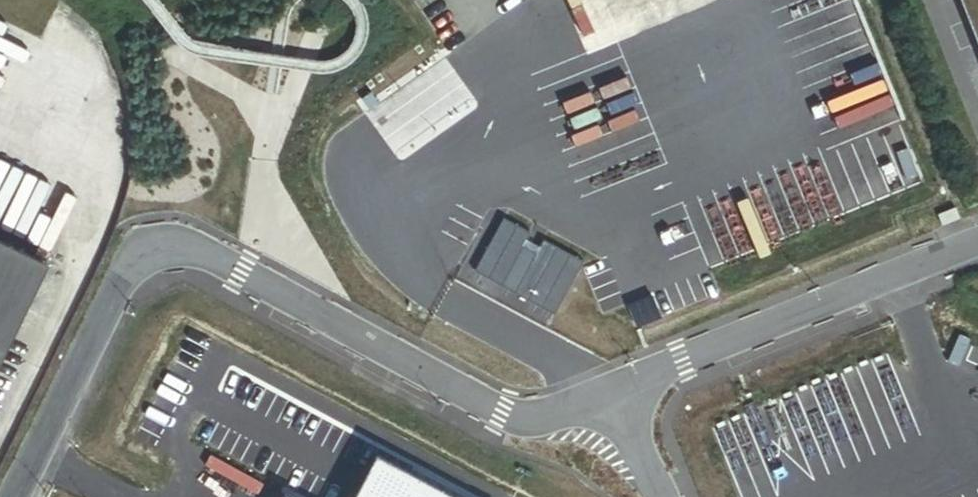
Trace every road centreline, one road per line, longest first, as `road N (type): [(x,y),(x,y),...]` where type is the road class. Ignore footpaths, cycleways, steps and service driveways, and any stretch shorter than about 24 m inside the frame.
road 1 (unclassified): [(615,414),(515,420),(241,276),(164,245)]
road 2 (unclassified): [(977,233),(665,373),(615,414)]
road 3 (unclassified): [(18,496),(131,267),(164,245)]

